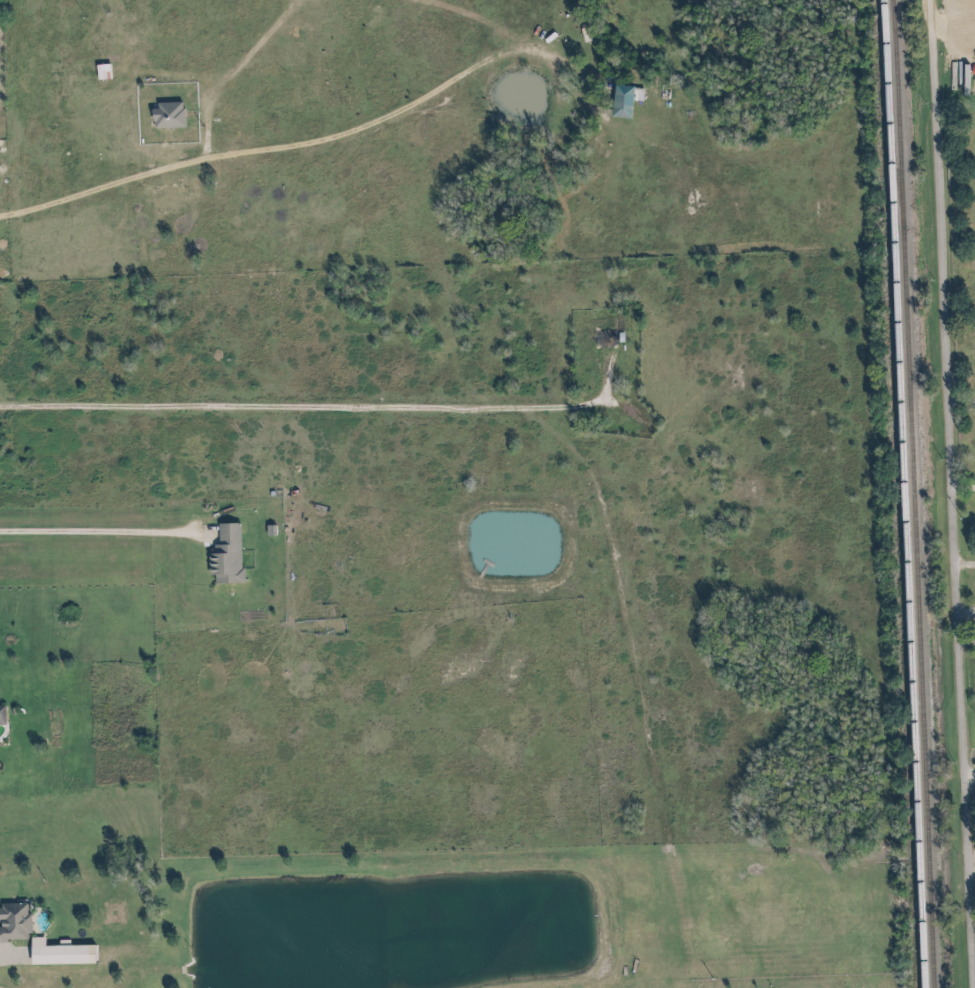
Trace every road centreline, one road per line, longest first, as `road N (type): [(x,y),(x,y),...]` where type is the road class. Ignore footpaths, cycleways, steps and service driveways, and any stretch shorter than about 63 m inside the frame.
road 1 (residential): [(974,904),(938,0)]

